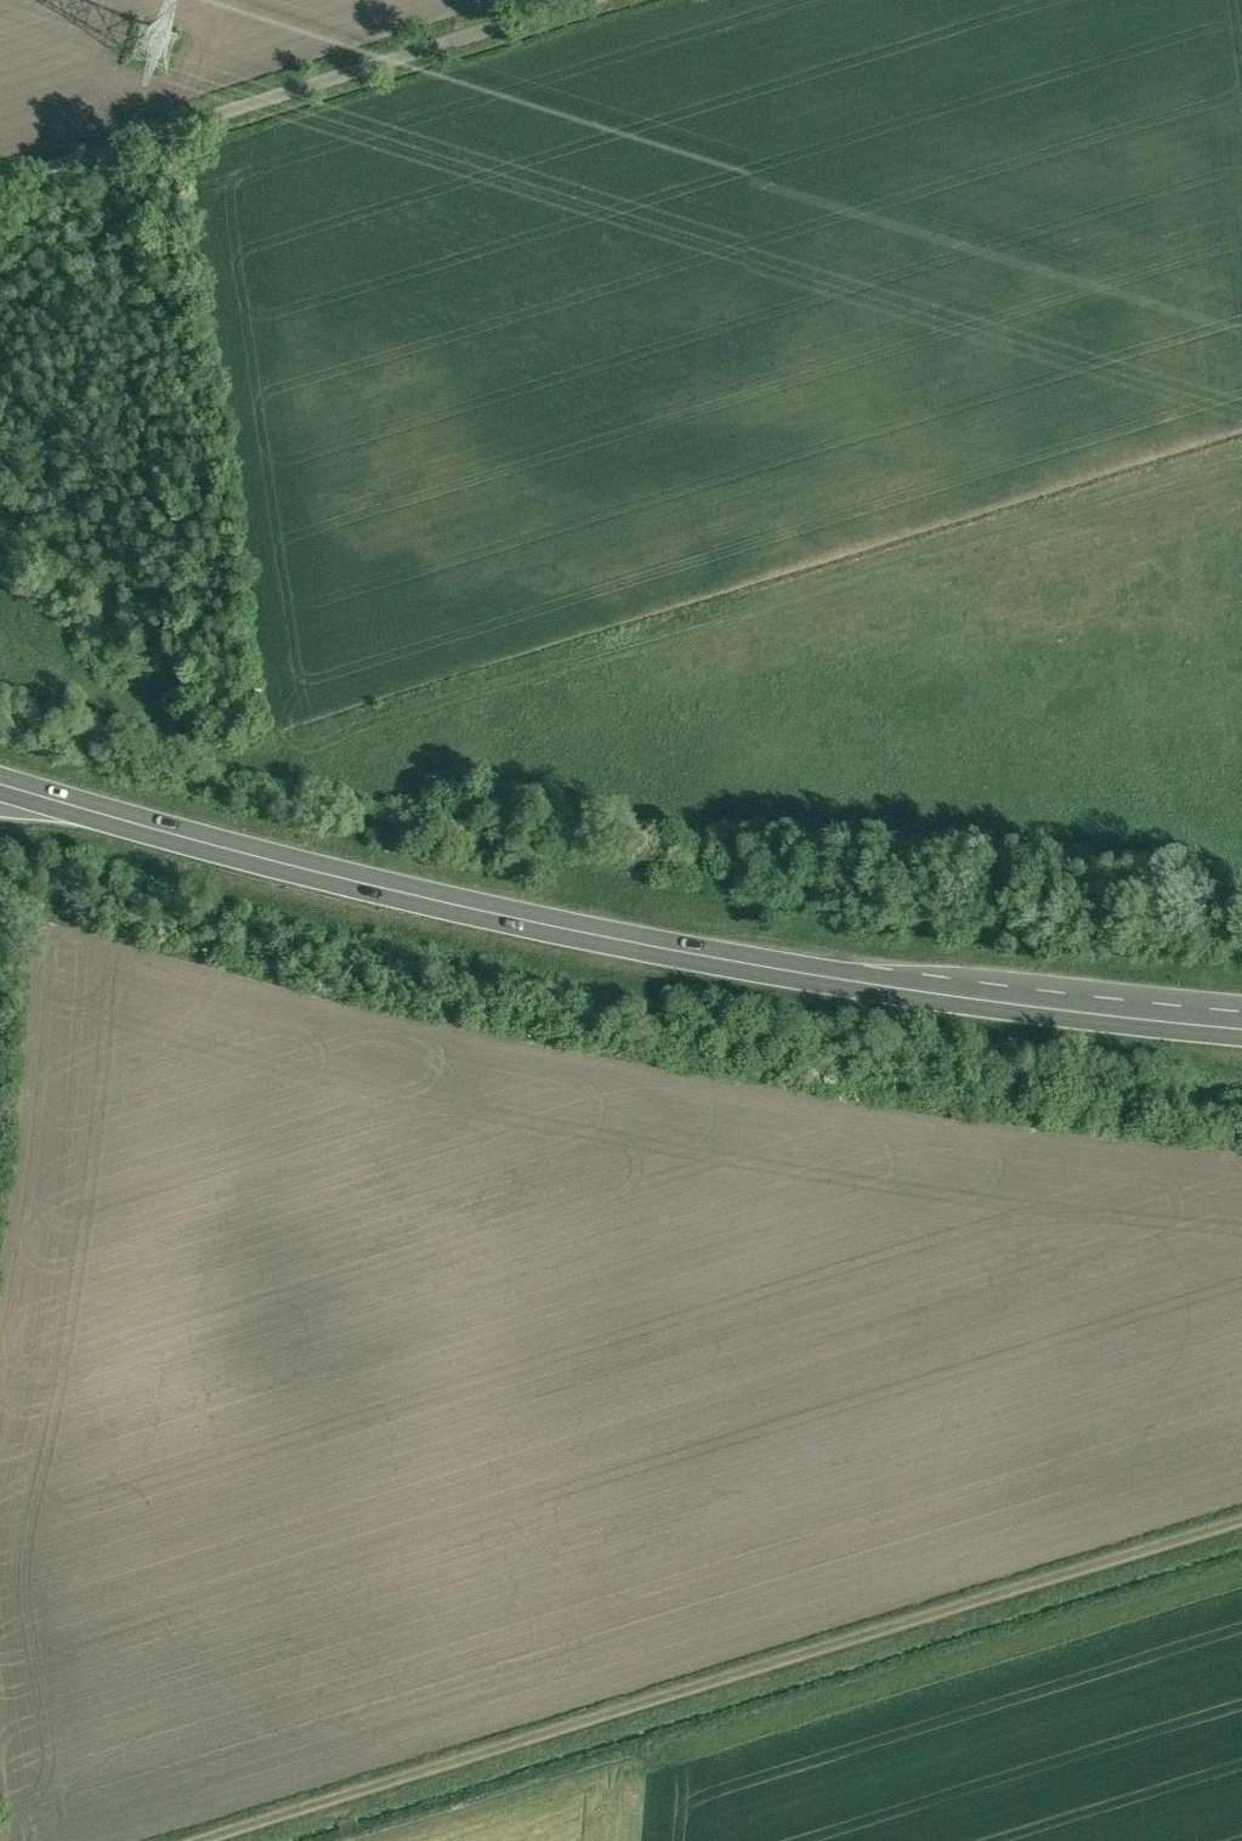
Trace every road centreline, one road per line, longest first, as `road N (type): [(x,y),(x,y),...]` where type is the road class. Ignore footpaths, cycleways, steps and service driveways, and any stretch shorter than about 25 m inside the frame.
road 1 (trunk): [(0,785),(527,920),(813,974),(1241,1029)]
road 2 (track): [(1241,1529),(210,1840)]
road 3 (unclassified): [(608,0),(0,189)]

